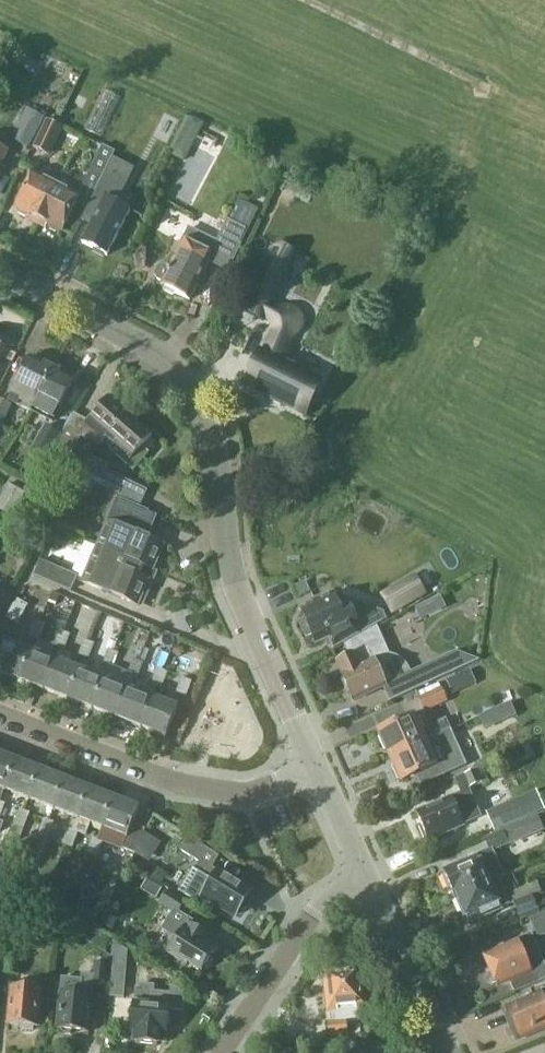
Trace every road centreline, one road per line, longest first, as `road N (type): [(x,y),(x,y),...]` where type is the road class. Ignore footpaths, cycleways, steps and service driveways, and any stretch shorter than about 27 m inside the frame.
road 1 (residential): [(310,763),(226,575),(190,399),(162,353),(0,271)]
road 2 (residential): [(0,715),(242,795),(310,763)]
road 3 (residential): [(214,1052),(308,916),(364,872)]
road 4 (residential): [(447,1052),(364,872)]
road 5 (residential): [(364,872),(310,763)]

